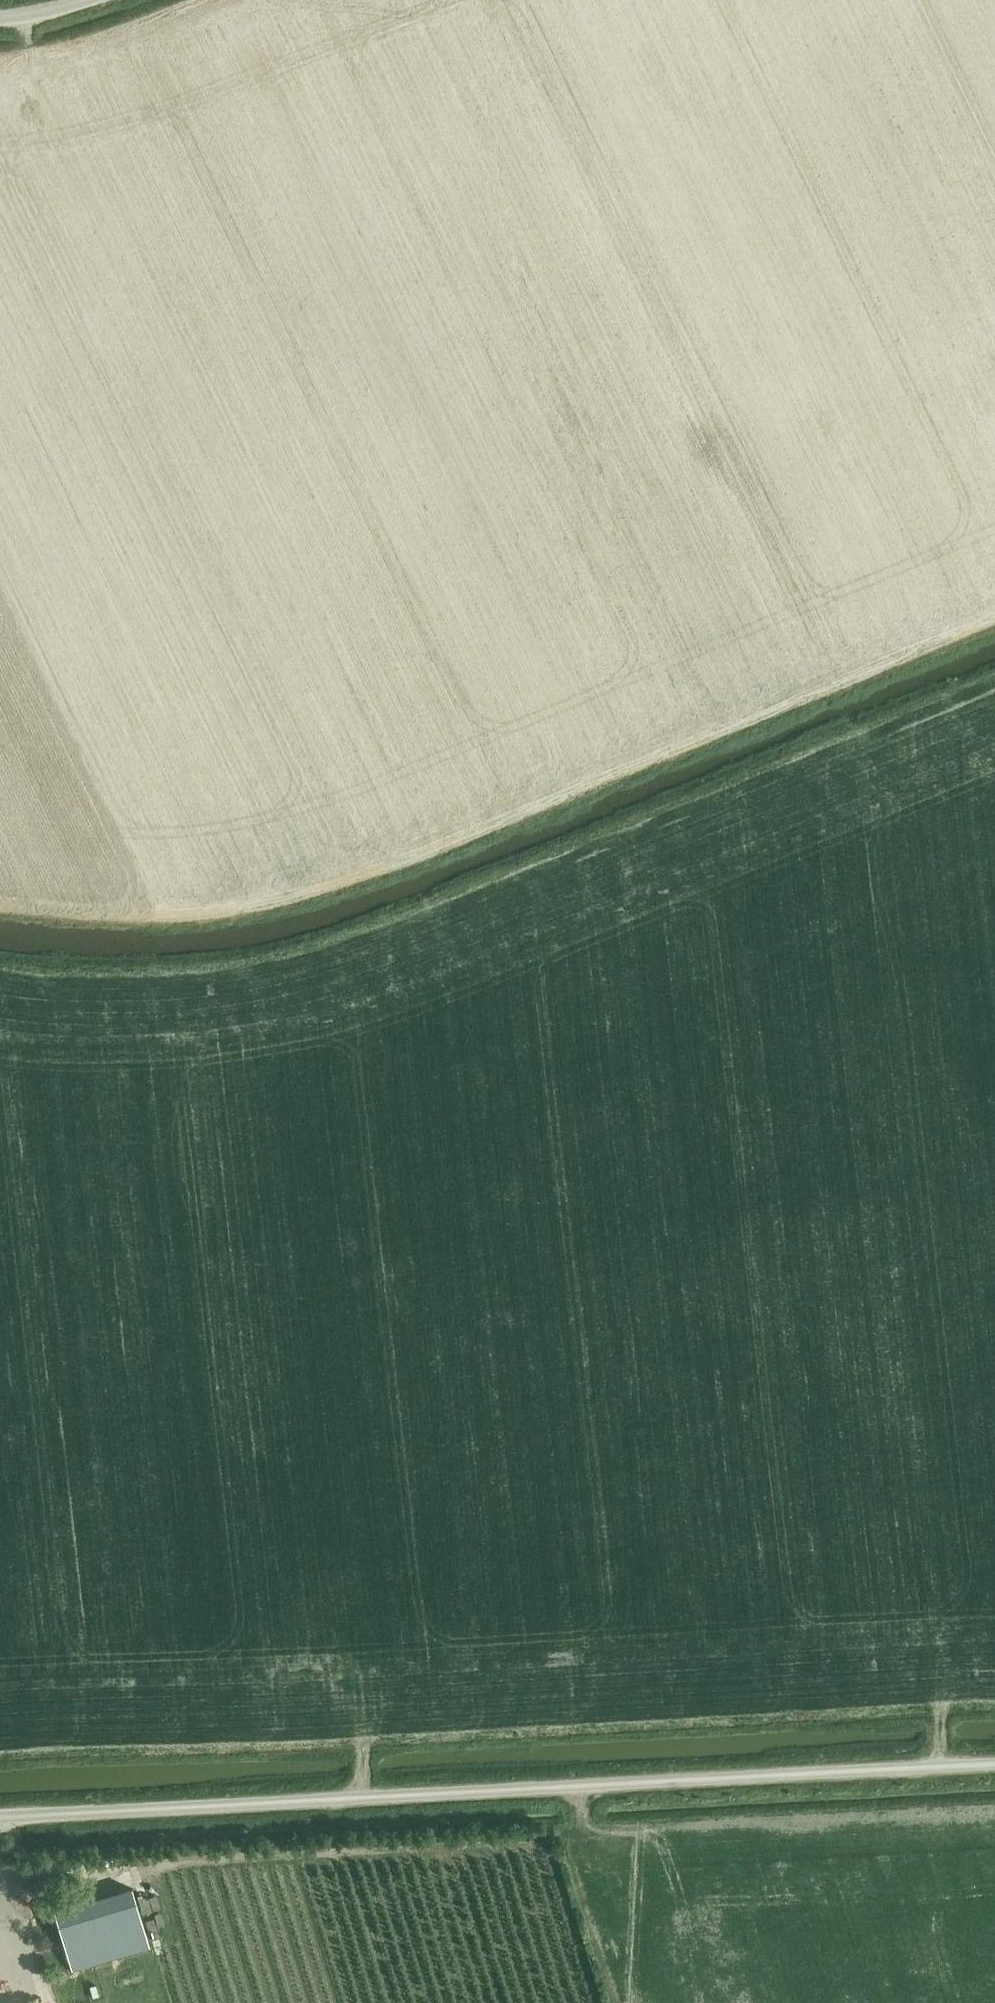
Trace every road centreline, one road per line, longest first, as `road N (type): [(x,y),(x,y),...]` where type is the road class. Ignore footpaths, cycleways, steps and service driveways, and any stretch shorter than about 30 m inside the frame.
road 1 (unclassified): [(0,1817),(994,1763)]

